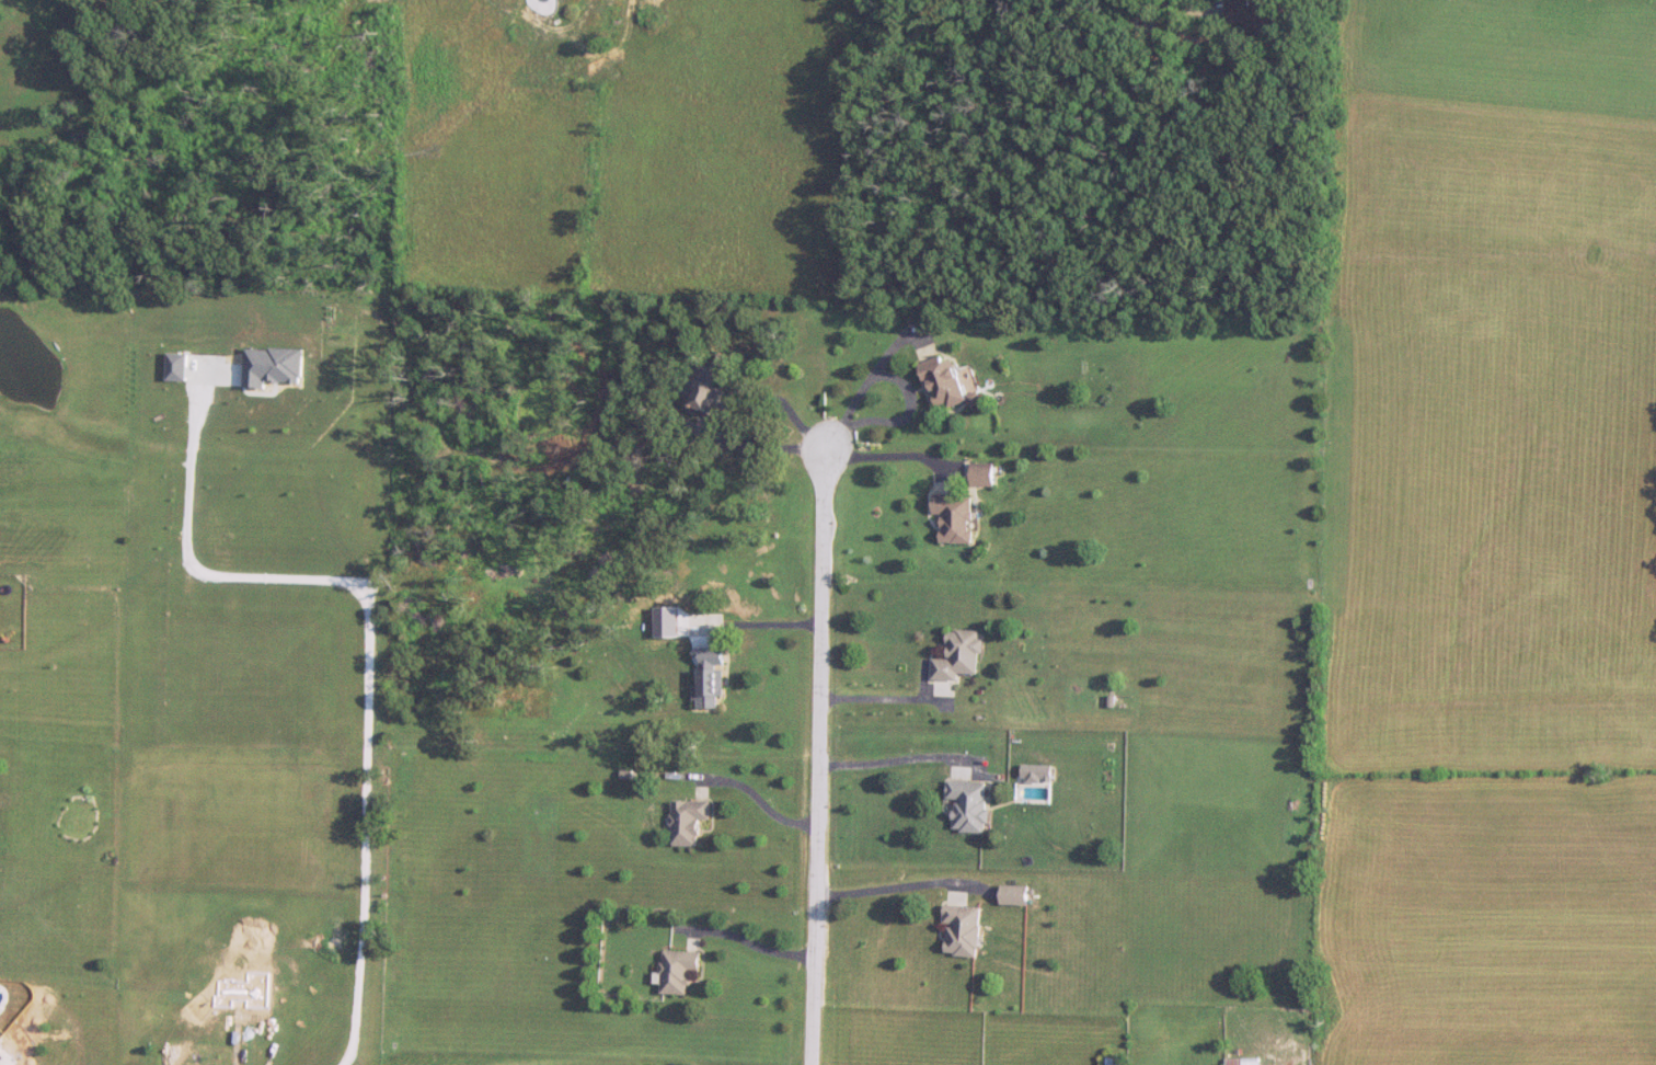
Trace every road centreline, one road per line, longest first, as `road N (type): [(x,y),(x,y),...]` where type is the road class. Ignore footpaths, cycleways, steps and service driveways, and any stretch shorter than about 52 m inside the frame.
road 1 (residential): [(813,1064),(825,448)]

